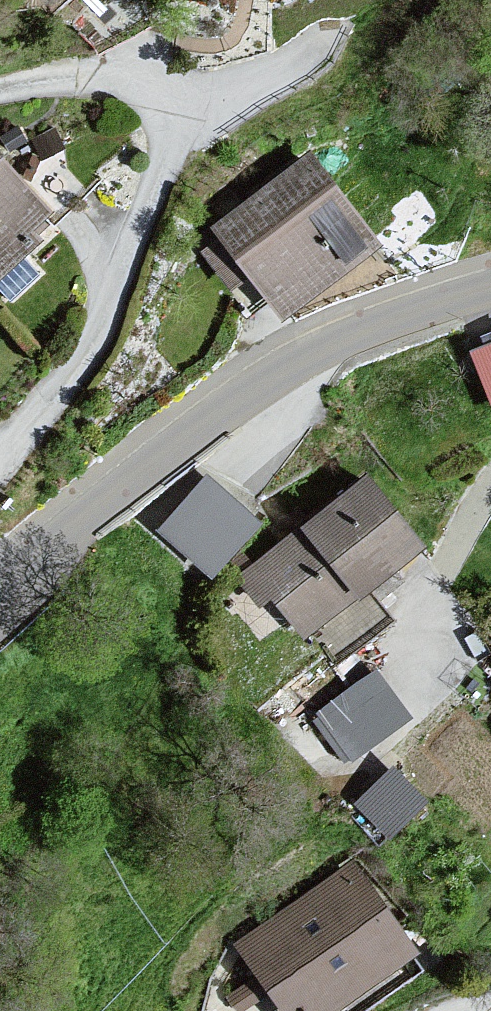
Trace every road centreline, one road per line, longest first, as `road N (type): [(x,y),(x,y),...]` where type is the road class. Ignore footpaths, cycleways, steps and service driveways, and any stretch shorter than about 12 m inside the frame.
road 1 (tertiary): [(0,590),(145,467),(285,370),(356,333),(490,290)]

